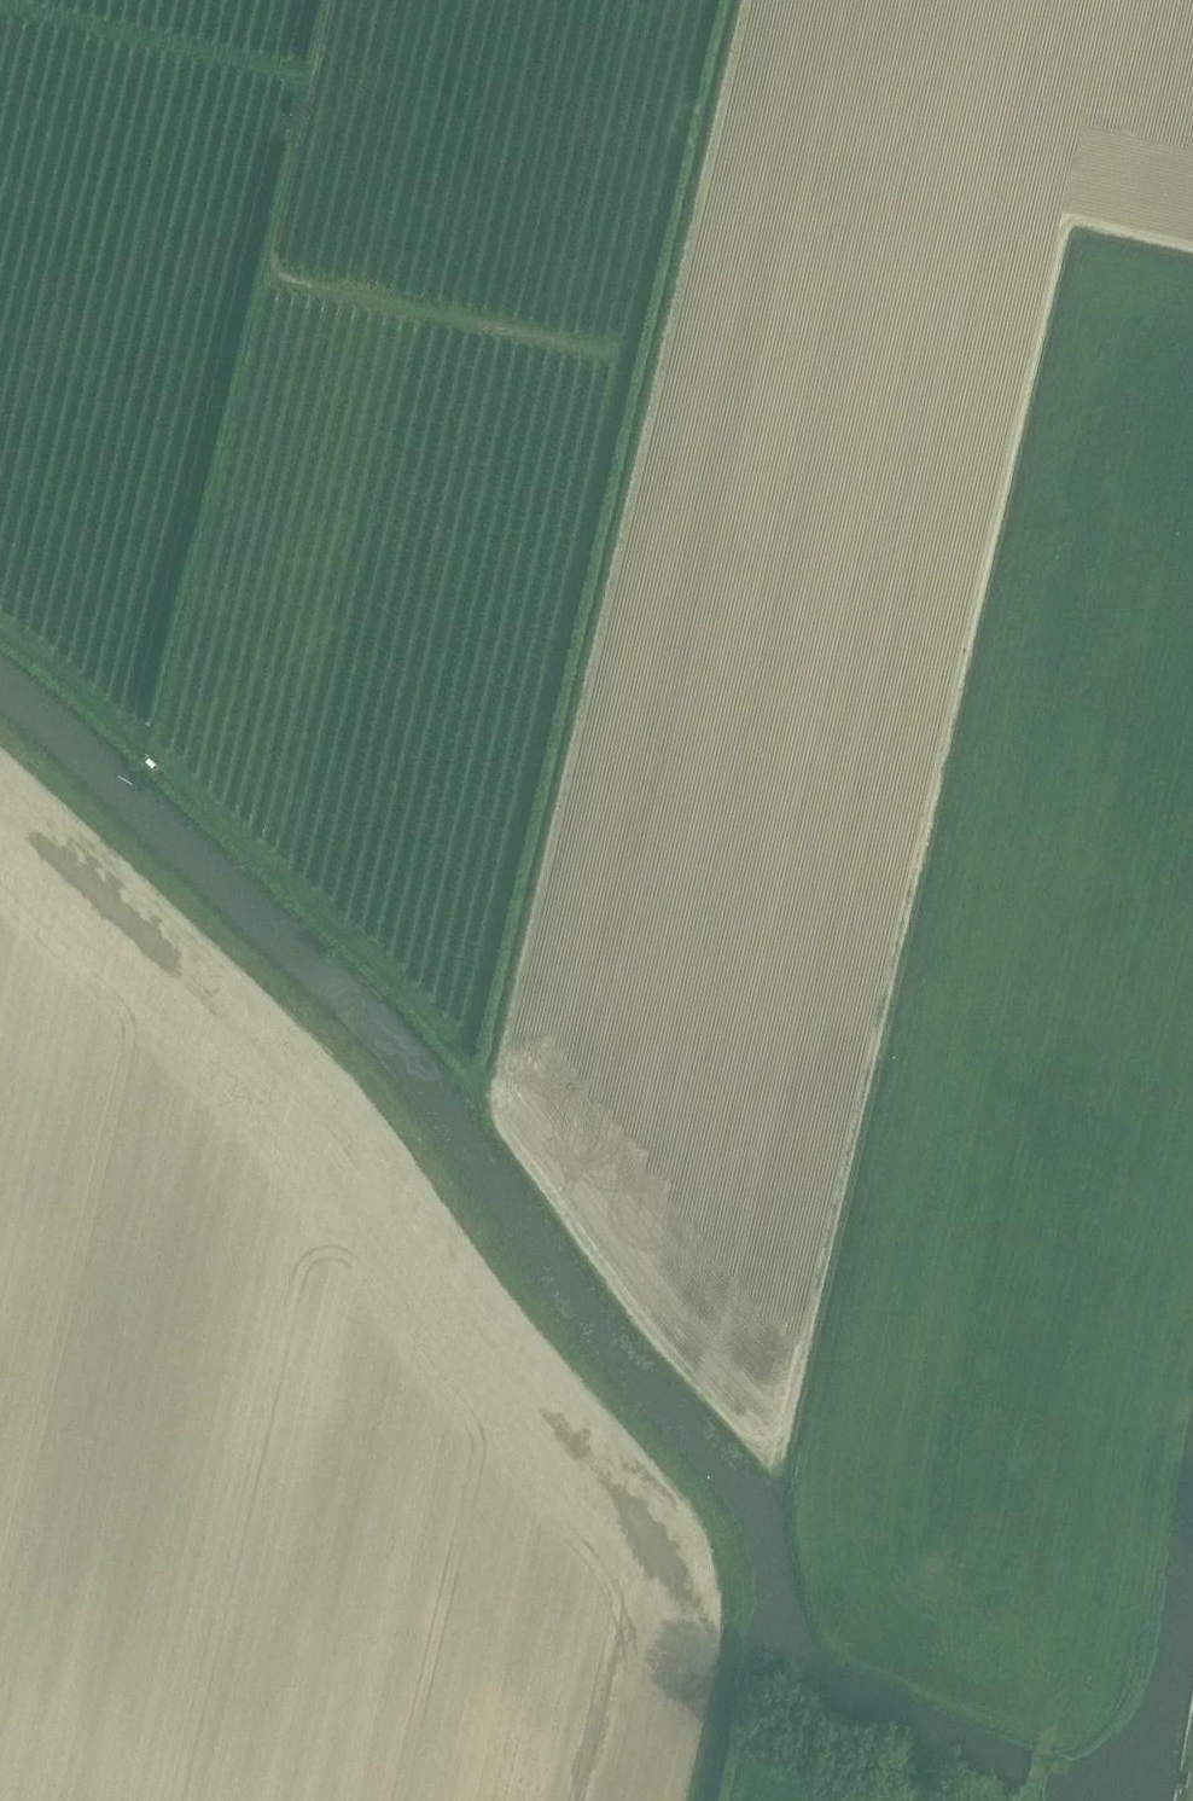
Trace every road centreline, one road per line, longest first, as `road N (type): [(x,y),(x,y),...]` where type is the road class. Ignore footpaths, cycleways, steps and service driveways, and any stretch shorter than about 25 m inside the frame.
road 1 (track): [(0,735),(367,1078),(528,1299),(692,1492),(722,1550),(734,1612),(701,1800)]
road 2 (track): [(464,1046),(709,0)]
road 3 (track): [(334,0),(159,755),(0,618)]
road 4 (track): [(159,755),(450,1026),(477,1075),(503,1091)]
road 5 (track): [(271,272),(627,357)]
road 6 (track): [(315,78),(0,4)]

